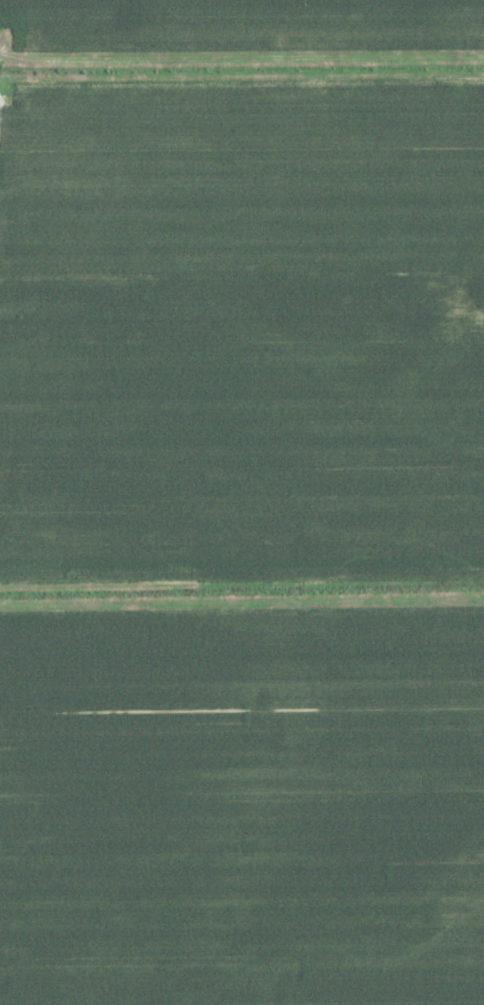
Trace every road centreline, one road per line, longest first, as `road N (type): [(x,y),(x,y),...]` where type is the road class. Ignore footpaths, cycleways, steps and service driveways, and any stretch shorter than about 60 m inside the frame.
road 1 (track): [(483,353),(453,299),(399,267),(0,276)]

